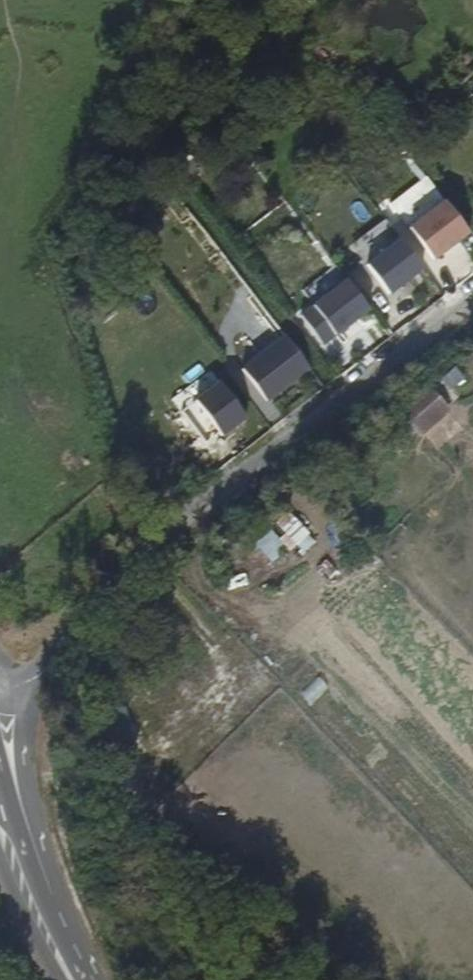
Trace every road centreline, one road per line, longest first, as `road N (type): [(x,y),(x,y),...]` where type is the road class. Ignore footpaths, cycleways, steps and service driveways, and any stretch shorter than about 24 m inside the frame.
road 1 (unclassified): [(0,667),(43,655),(472,308)]
road 2 (primary): [(63,979),(37,930),(0,809)]

